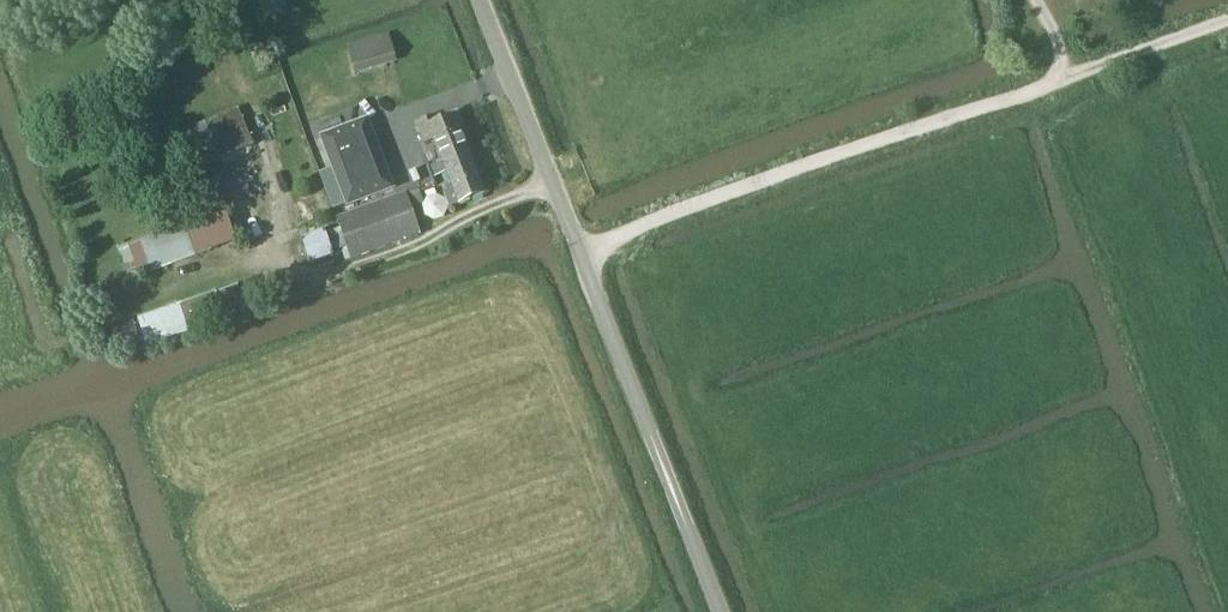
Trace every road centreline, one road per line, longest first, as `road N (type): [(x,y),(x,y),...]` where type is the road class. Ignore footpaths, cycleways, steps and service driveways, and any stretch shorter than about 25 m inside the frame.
road 1 (track): [(580,251),(1227,21)]
road 2 (unclassified): [(723,611),(482,0)]

